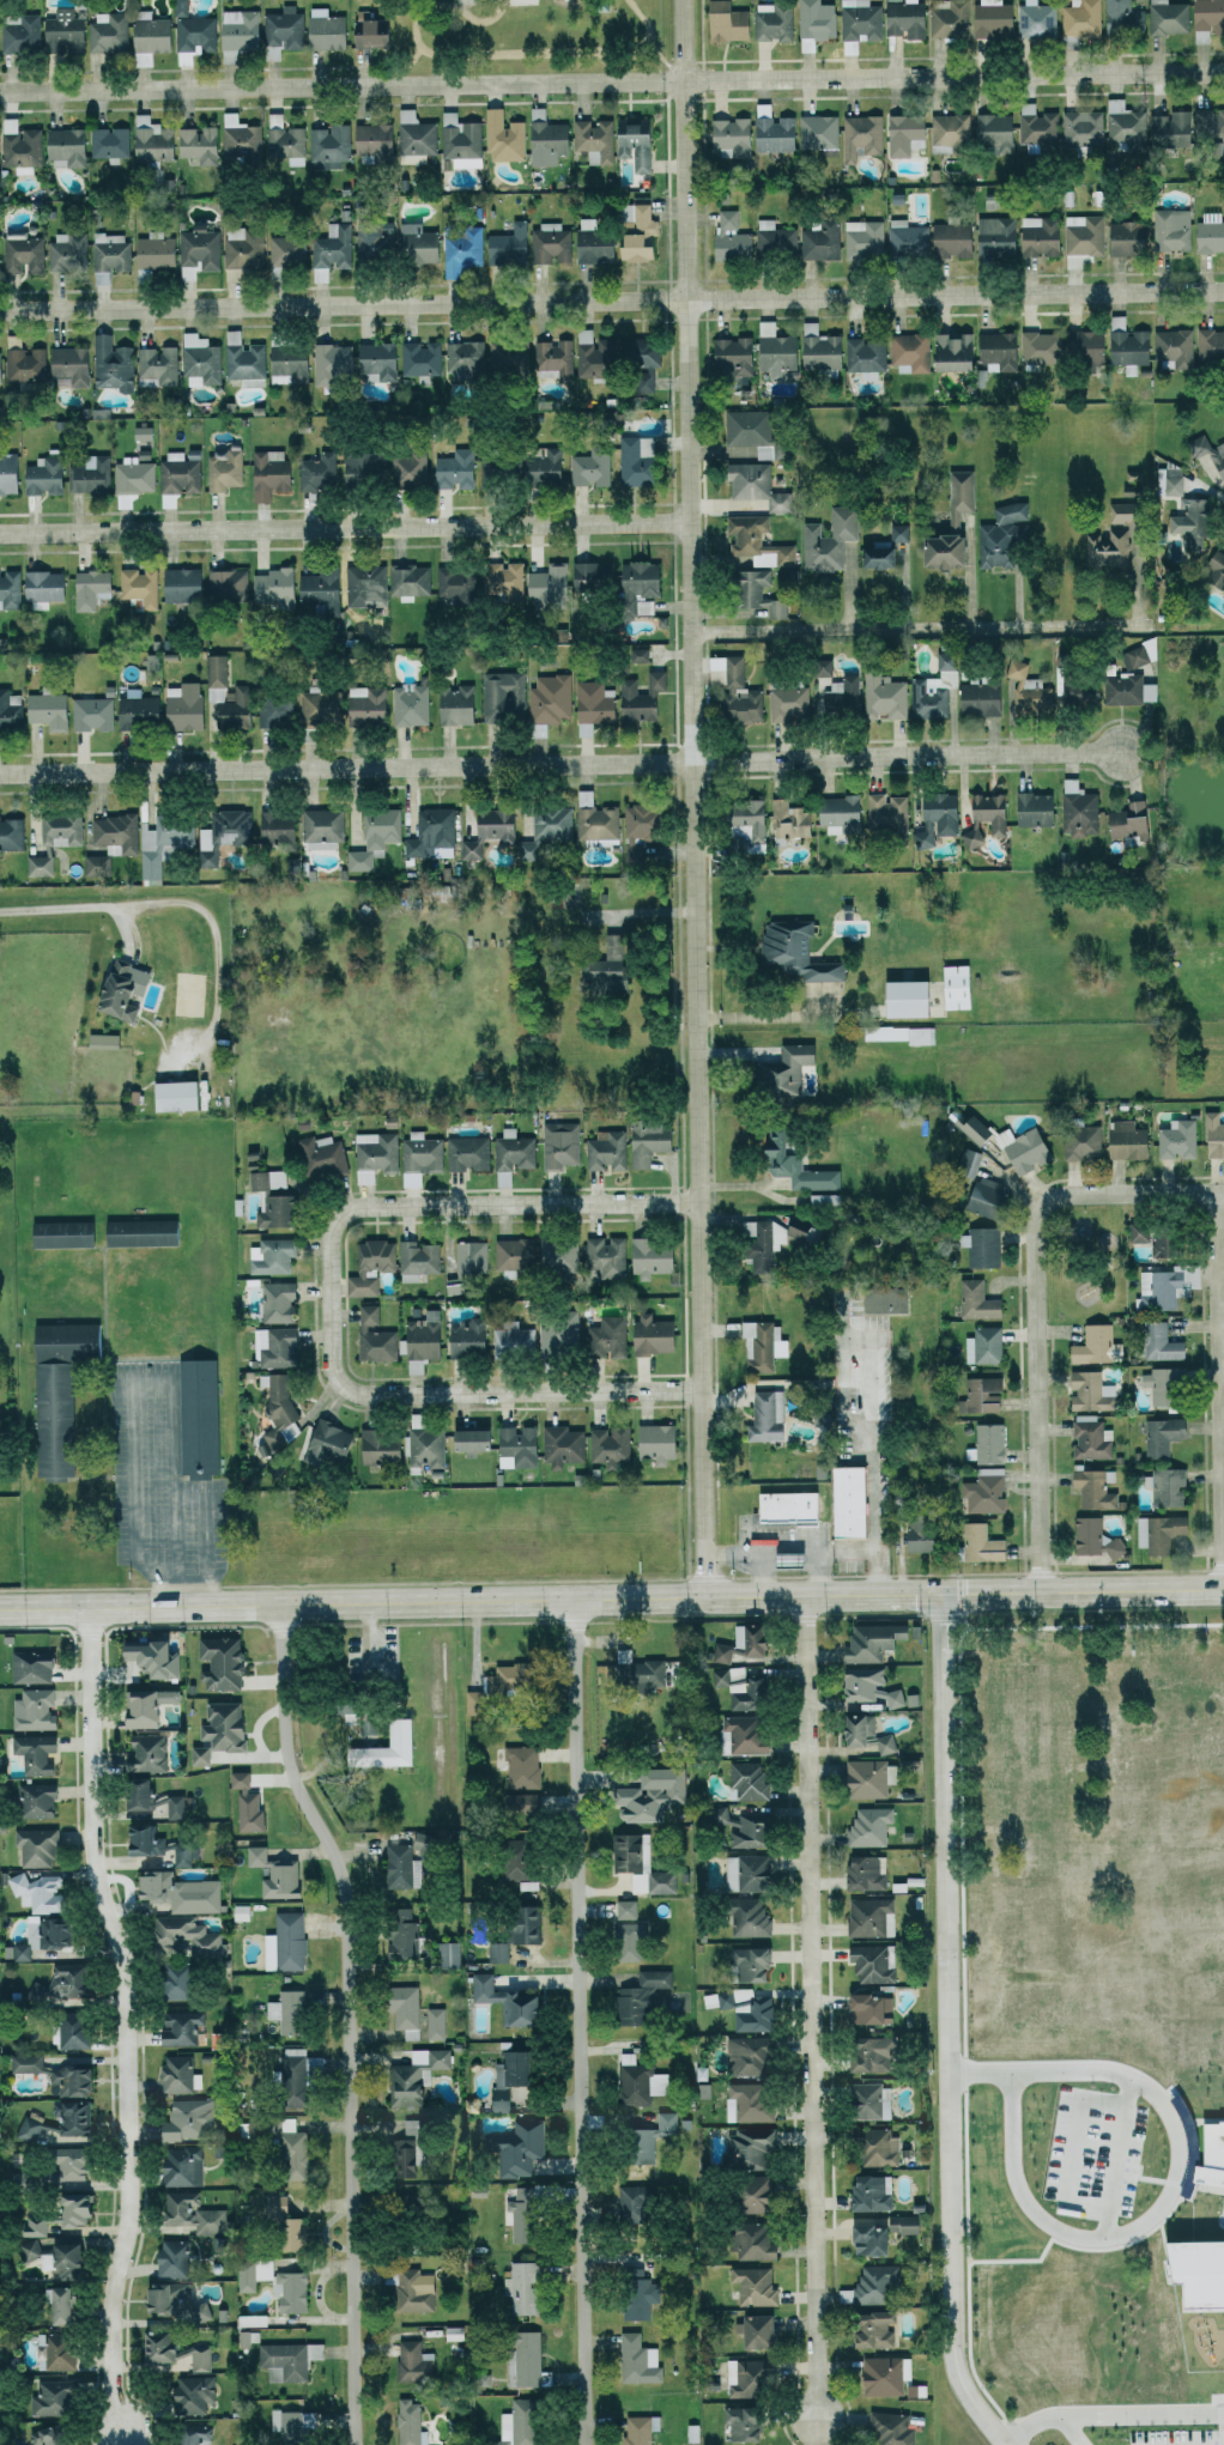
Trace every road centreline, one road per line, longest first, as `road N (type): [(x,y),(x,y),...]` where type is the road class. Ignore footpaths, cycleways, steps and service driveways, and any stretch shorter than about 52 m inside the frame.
road 1 (residential): [(707,1597),(681,0)]
road 2 (residential): [(0,92),(1223,74)]
road 3 (residential): [(0,312),(1223,294)]
road 4 (residential): [(1122,753),(0,773)]
road 5 (residential): [(1006,2444),(961,2385),(947,2337),(938,1594)]
road 6 (secondary): [(0,1610),(861,1595)]
road 7 (residential): [(281,1604),(286,1765),(343,1876),(351,2444)]
road 8 (residential): [(589,2444),(569,1600)]
road 9 (residential): [(89,1608),(93,1880),(126,1980),(131,2225),(108,2303),(113,2398),(125,2432)]
road 10 (residential): [(808,1595),(816,2422)]
road 11 (residential): [(0,532),(687,521)]
road 12 (residential): [(1043,1591),(1032,1199),(1223,1195)]
road 13 (residential): [(691,632),(1150,626)]
road 14 (residential): [(702,1391),(341,1391),(331,1371),(329,1300)]
road 15 (residential): [(329,1300),(328,1240),(339,1214),(364,1207),(698,1200)]
road 16 (residential): [(1223,1589),(1213,1195)]
road 17 (secondary): [(1017,1591),(1223,1589)]

